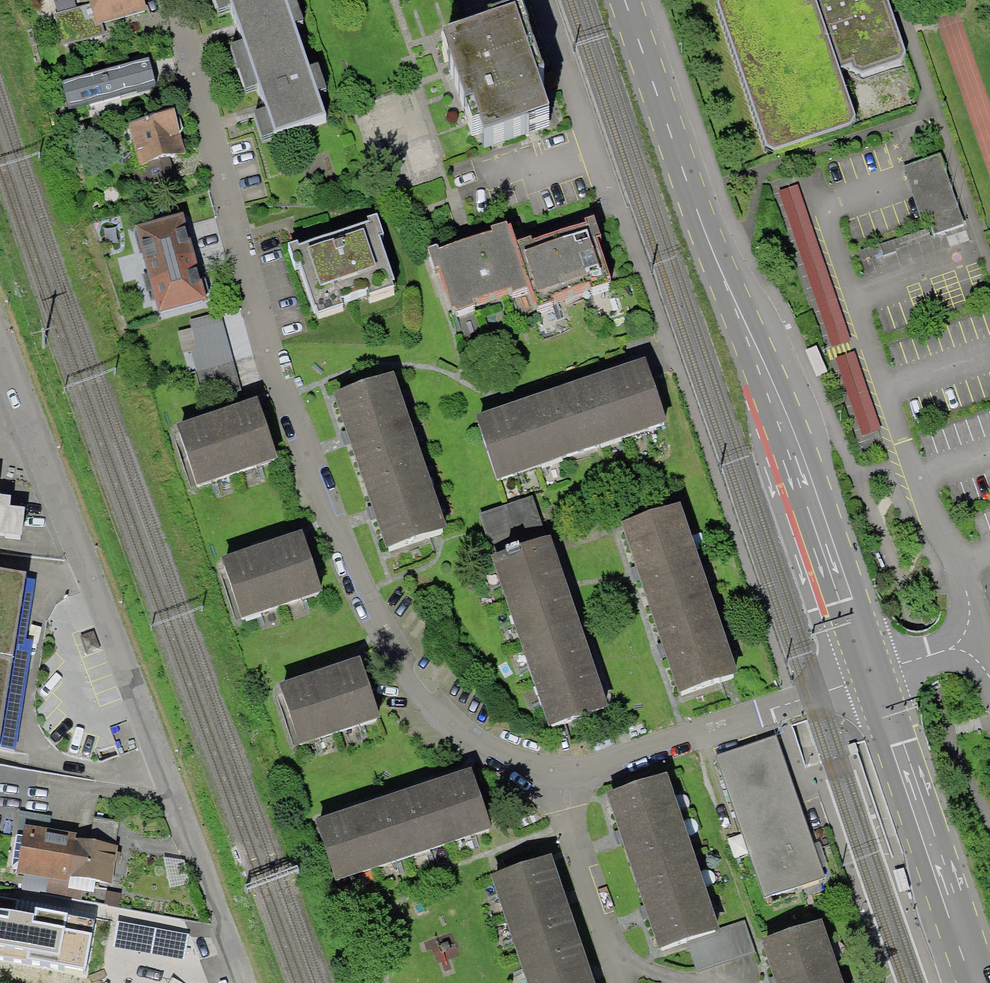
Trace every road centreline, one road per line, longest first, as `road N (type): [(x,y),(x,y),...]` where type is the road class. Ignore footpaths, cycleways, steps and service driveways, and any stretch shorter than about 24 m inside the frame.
road 1 (residential): [(555,778),(516,766),(461,734),(403,677),(348,561),(281,385),(175,0)]
road 2 (secondary): [(627,0),(870,675)]
road 3 (residential): [(0,343),(169,806)]
road 4 (residential): [(669,344),(544,0)]
road 5 (residential): [(555,778),(630,761),(870,675)]
road 6 (secondary): [(870,675),(977,982)]
road 7 (residential): [(624,964),(555,778)]
road 8 (residential): [(169,806),(241,982)]
road 9 (residential): [(169,806),(1,779)]

